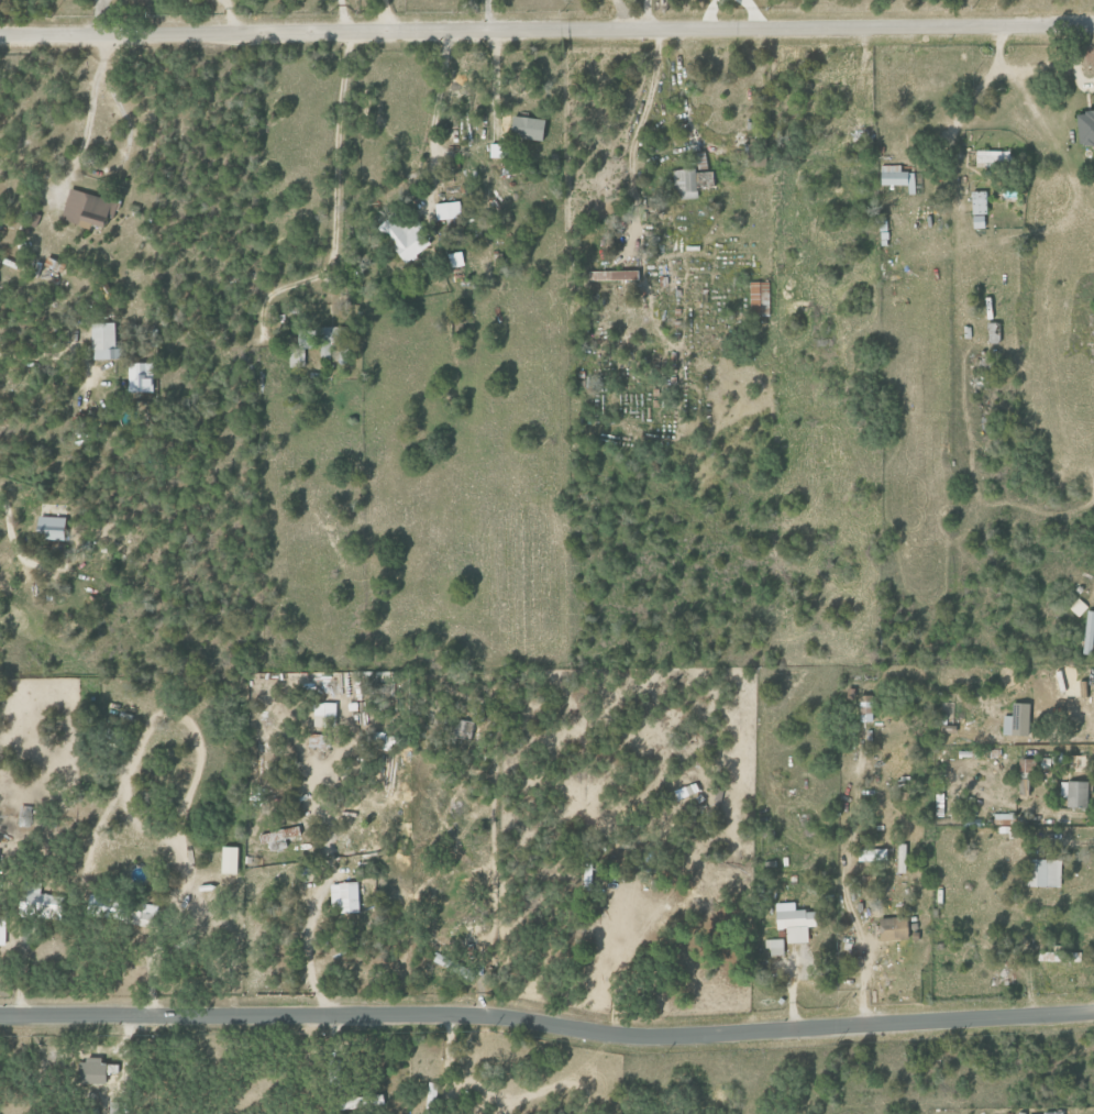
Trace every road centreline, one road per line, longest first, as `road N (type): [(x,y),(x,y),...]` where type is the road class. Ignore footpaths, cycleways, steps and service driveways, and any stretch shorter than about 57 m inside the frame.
road 1 (residential): [(0,1017),(461,1013),(661,1036),(1093,1012)]
road 2 (residential): [(0,36),(1093,27)]

